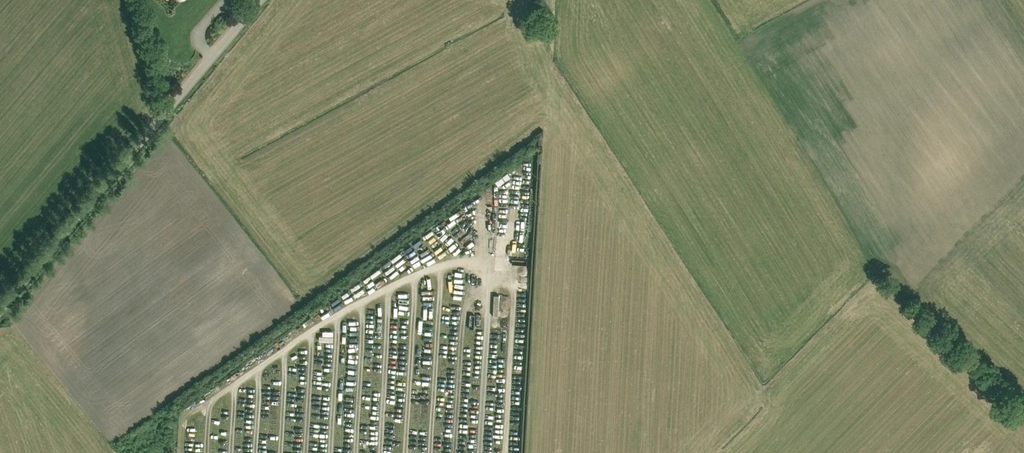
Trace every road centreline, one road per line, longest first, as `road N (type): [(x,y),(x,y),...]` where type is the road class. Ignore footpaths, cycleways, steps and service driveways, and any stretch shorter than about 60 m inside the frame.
road 1 (unclassified): [(258,0),(0,313)]

